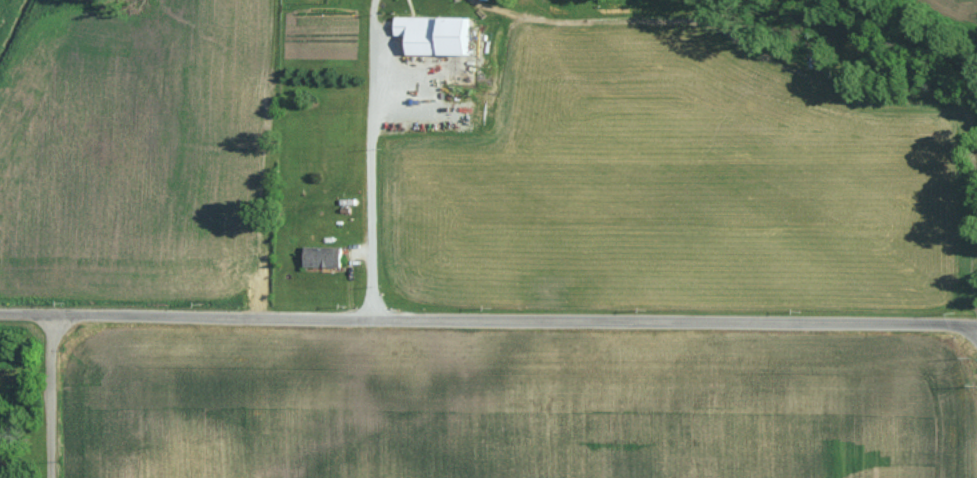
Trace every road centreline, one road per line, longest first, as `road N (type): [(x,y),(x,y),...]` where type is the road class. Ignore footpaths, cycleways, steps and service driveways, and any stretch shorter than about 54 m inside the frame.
road 1 (residential): [(976,323),(0,314)]
road 2 (residential): [(50,477),(50,315)]

